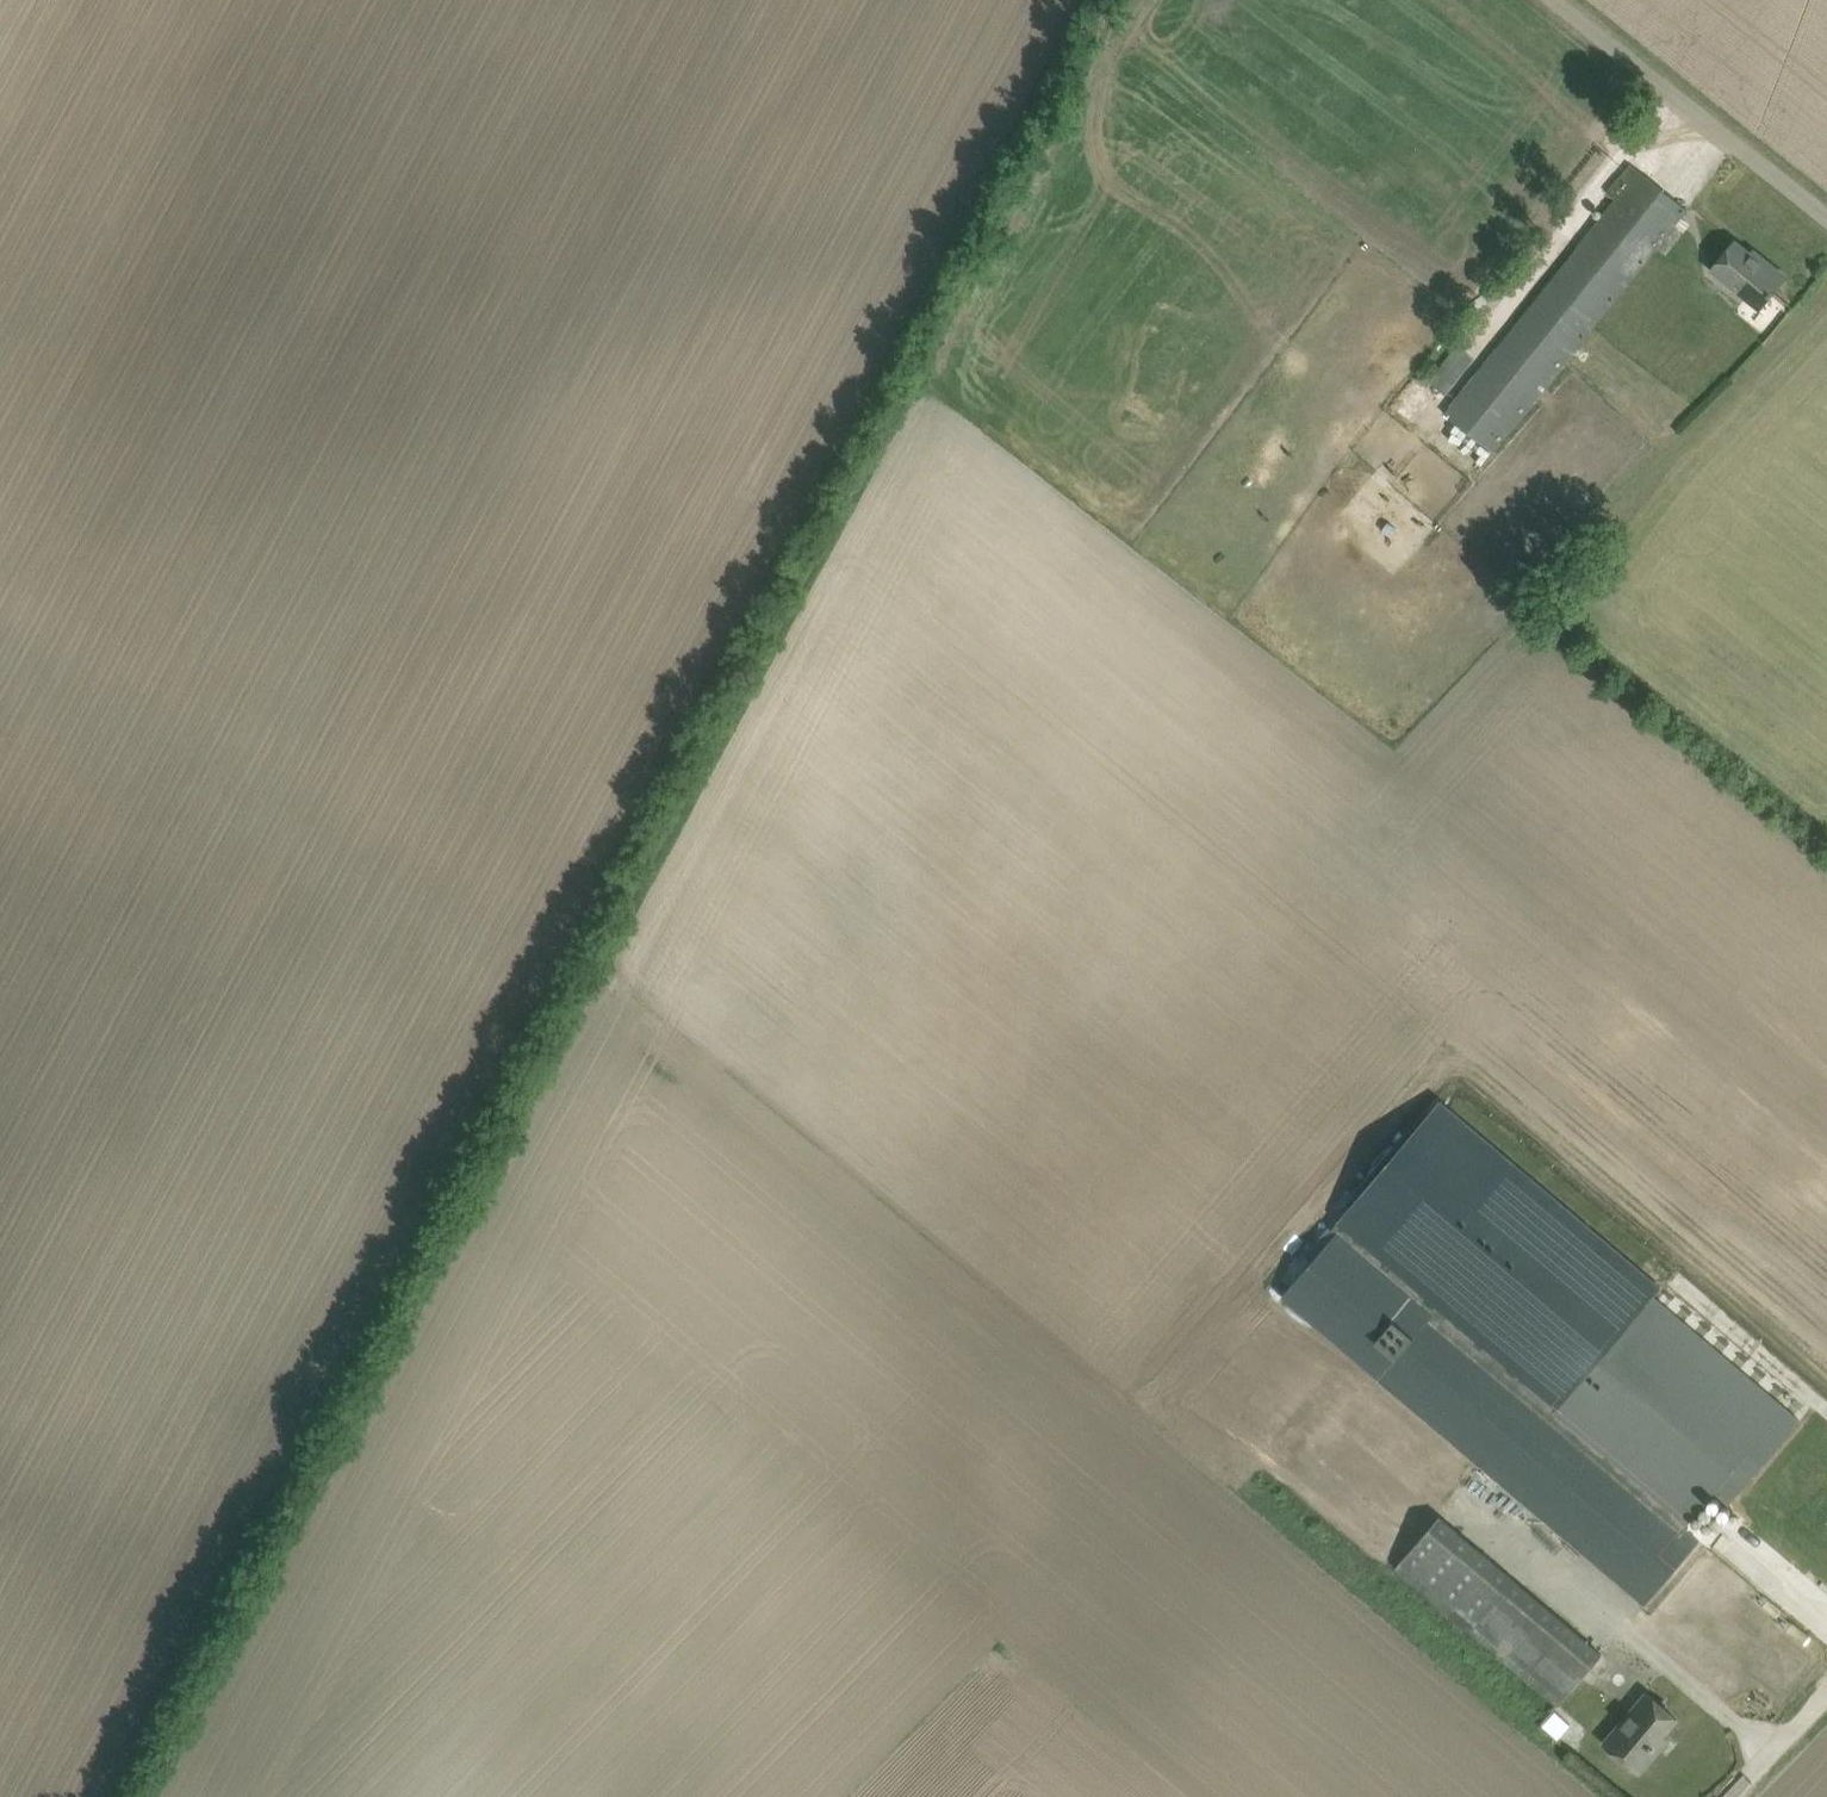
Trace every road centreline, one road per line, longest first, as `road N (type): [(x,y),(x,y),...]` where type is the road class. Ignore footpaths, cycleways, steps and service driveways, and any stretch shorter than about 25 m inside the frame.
road 1 (unclassified): [(1826,212),(1670,85)]
road 2 (track): [(1670,85),(1562,0)]
road 3 (unclassified): [(1738,1796),(1826,1704)]

